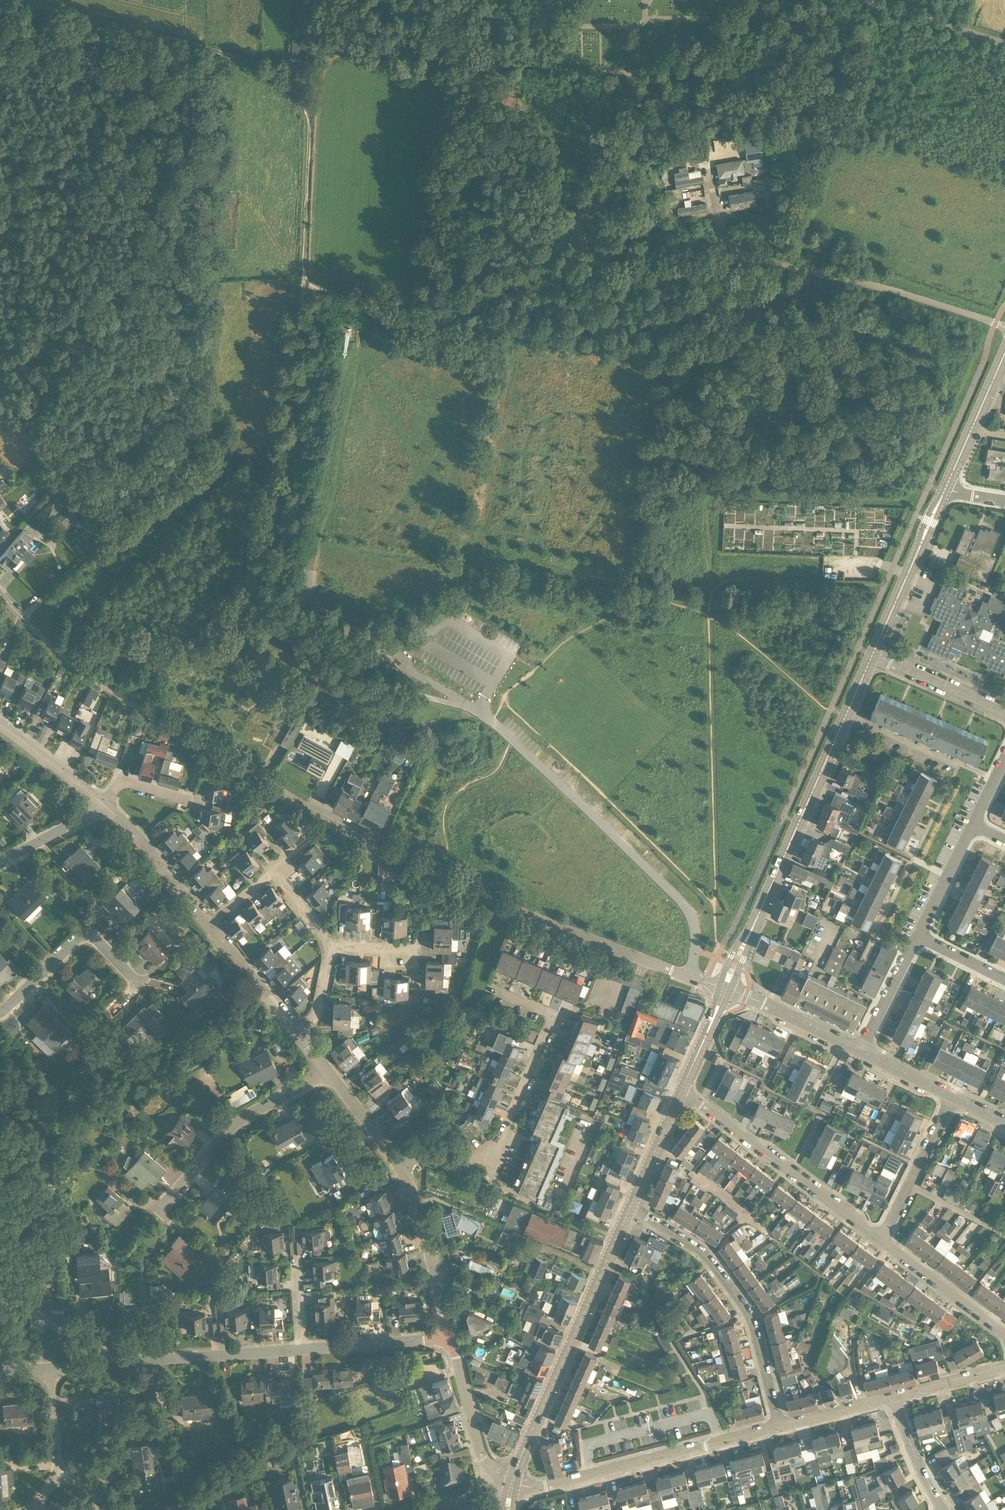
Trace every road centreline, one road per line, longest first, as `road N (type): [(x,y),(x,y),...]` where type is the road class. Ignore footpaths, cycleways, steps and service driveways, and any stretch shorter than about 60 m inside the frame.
road 1 (unclassified): [(693,978),(693,926),(683,904),(486,716),(355,684),(295,646),(271,615),(268,568),(298,436),(304,285)]
road 2 (residential): [(693,978),(458,886),(334,821),(102,686),(0,594)]
road 3 (track): [(471,309),(422,325),(304,285),(308,125),(304,105),(285,84),(189,42),(23,0)]
road 4 (unclassified): [(1004,328),(907,294),(739,254),(719,230),(709,161)]
road 5 (tertiary): [(725,989),(870,655)]
road 6 (track): [(584,268),(639,148),(675,101),(741,38),(797,0)]
road 7 (tertiary): [(513,1480),(631,1207)]
road 8 (track): [(471,309),(549,265),(681,278),(717,271),(739,254)]
road 9 (residential): [(631,1207),(705,1255),(744,1307),(779,1426)]
road 10 (residential): [(779,1426),(550,1486),(513,1480)]
road 11 (residential): [(51,1368),(302,1350)]
road 12 (residential): [(879,1240),(682,1089)]
road 13 (residential): [(161,1208),(240,1120),(328,1073)]
road 14 (residential): [(139,985),(95,937),(83,936),(0,1013)]
road 15 (residential): [(451,1339),(419,1211),(397,1166)]
road 16 (tertiary): [(870,655),(943,492)]
road 17 (track): [(542,271),(546,300),(573,319),(651,346),(654,368)]
road 18 (residential): [(210,925),(104,803)]
road 19 (residential): [(879,1240),(954,1097)]
road 20 (residential): [(1004,1334),(879,1240)]
road 21 (unclassified): [(1004,44),(856,0)]
road 22 (residential): [(488,1158),(553,1019)]
road 23 (residential): [(862,1052),(725,989)]
road 24 (residential): [(302,1350),(451,1339)]
road 25 (residential): [(1004,713),(870,655)]
road 26 (residential): [(495,1472),(479,1452),(451,1339)]
road 27 (residential): [(297,1032),(210,925)]
road 28 (residential): [(104,803),(0,724)]
road 29 (residential): [(862,1052),(917,934)]
road 30 (tertiary): [(631,1207),(682,1089)]
road 31 (residential): [(917,934),(972,824)]
road 32 (residential): [(943,1509),(894,1397)]

